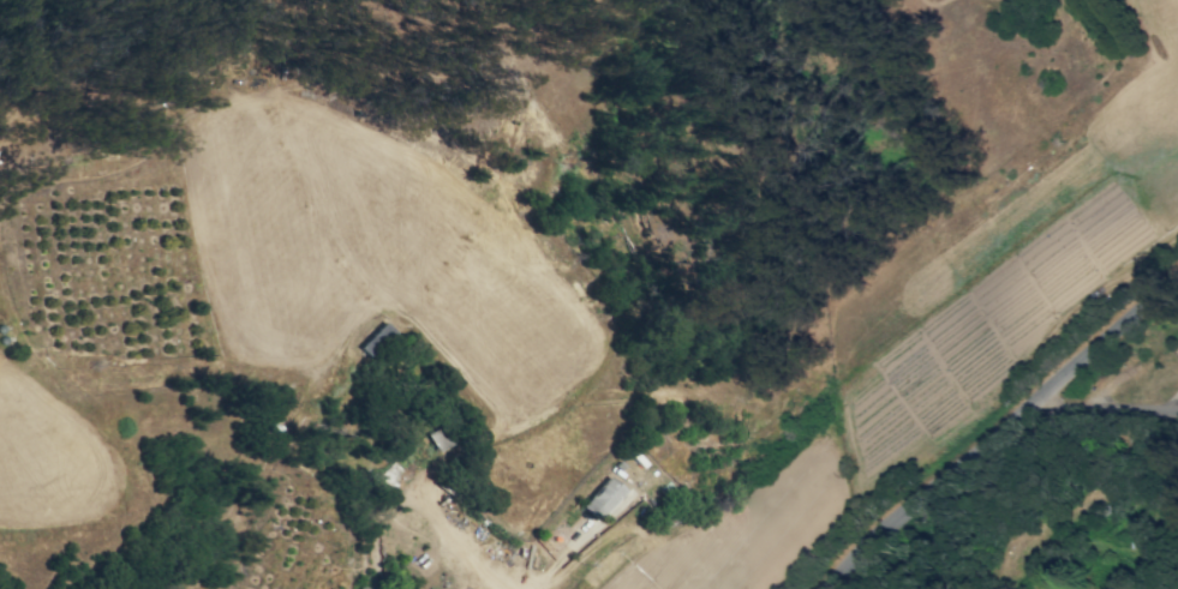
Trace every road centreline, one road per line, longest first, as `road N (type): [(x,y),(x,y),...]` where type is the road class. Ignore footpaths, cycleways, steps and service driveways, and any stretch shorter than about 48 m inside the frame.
road 1 (tertiary): [(823,588),(1177,283)]
road 2 (residential): [(1045,404),(1004,399),(1177,236)]
road 3 (residential): [(1045,404),(1177,418)]

